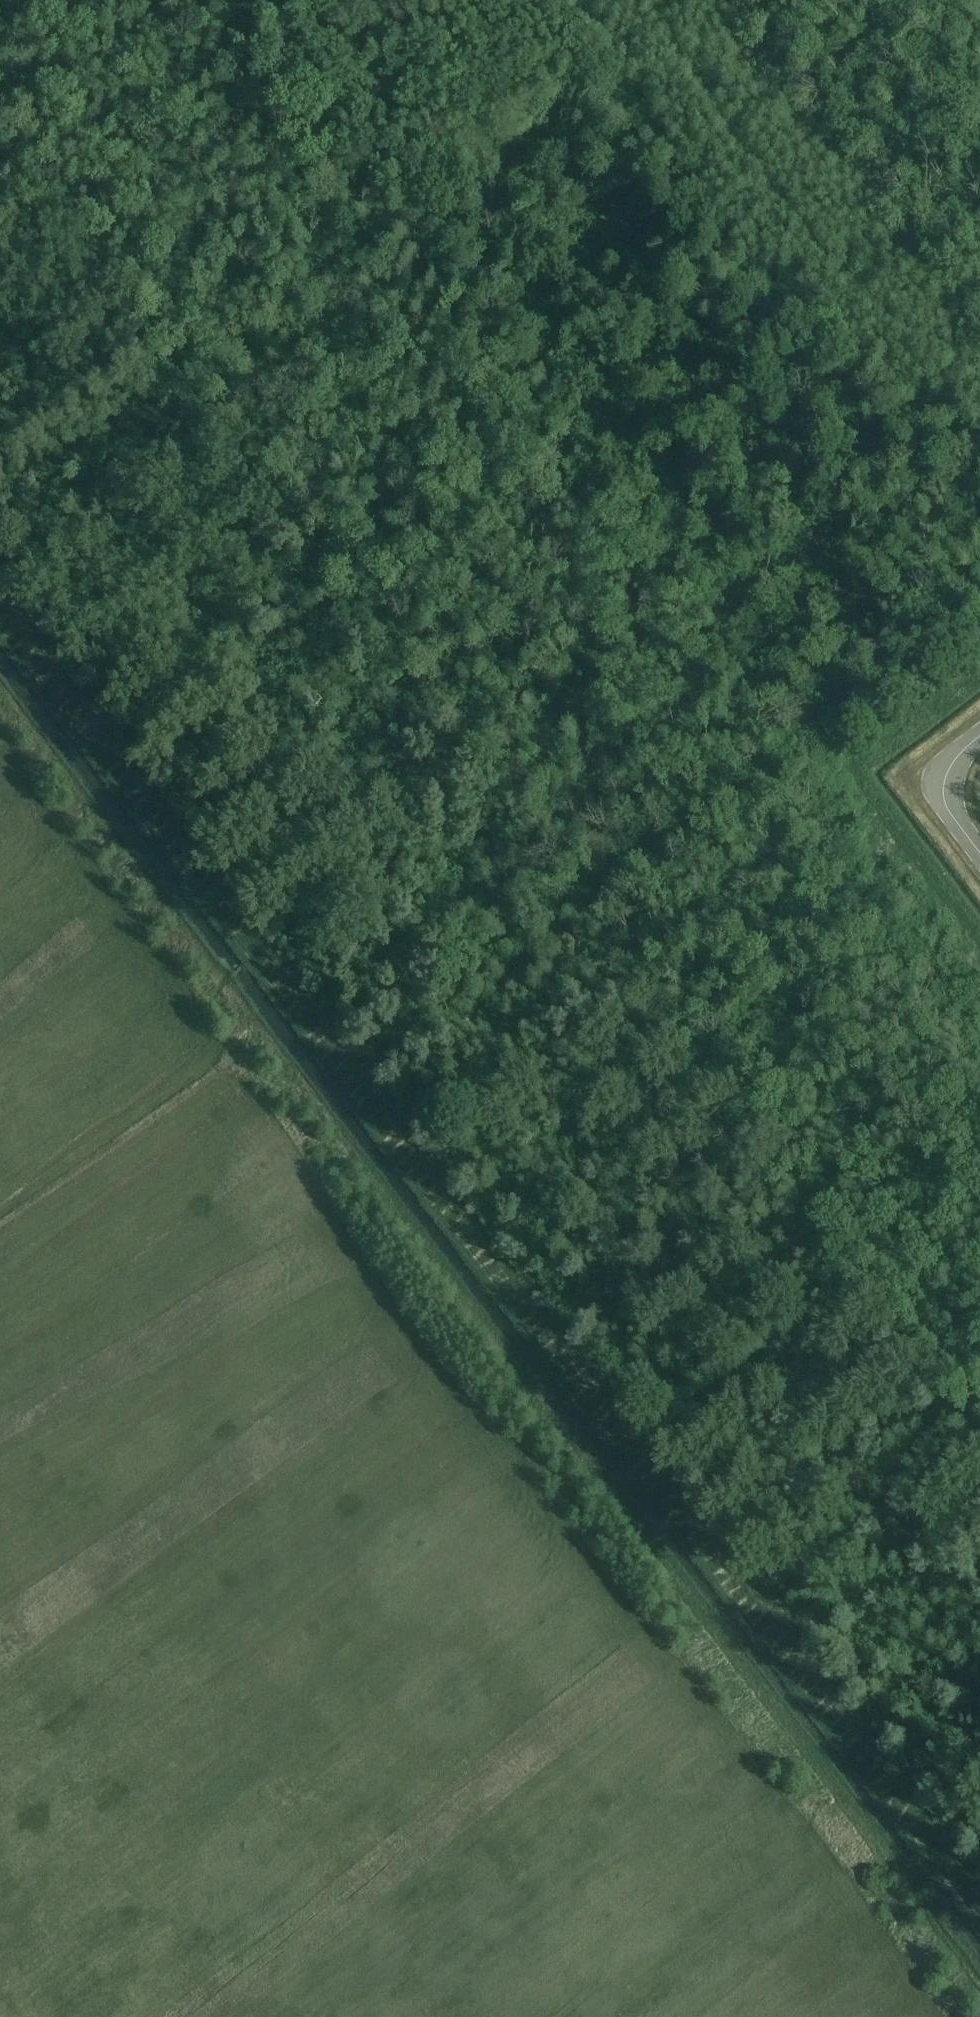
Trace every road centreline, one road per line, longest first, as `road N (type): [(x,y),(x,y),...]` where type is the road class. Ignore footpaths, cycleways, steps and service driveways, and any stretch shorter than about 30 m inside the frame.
road 1 (unclassified): [(979,737),(944,781),(949,808),(979,849)]

